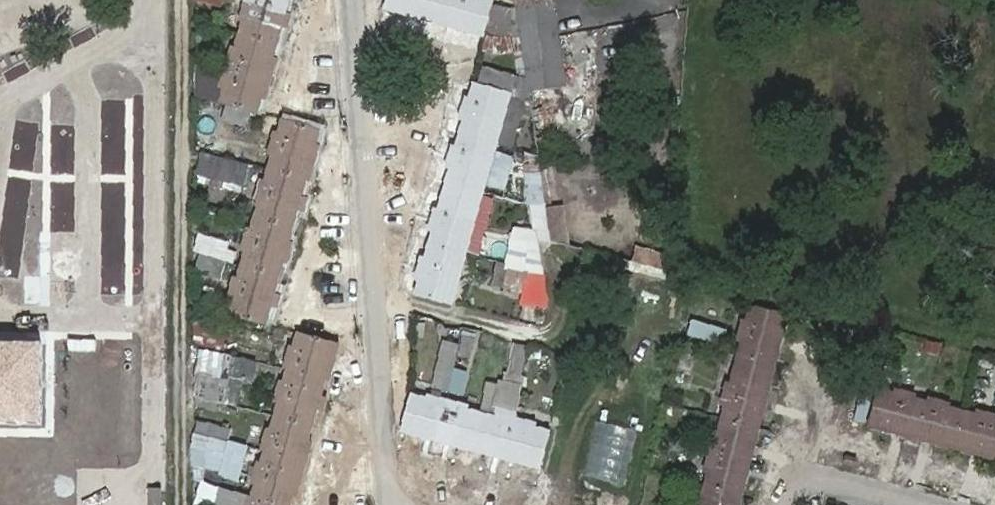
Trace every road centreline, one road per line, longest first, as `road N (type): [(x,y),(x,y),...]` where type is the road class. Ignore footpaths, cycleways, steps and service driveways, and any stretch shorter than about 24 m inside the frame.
road 1 (residential): [(353,0),(392,504)]
road 2 (residential): [(903,504),(803,479),(786,489),(782,504)]

